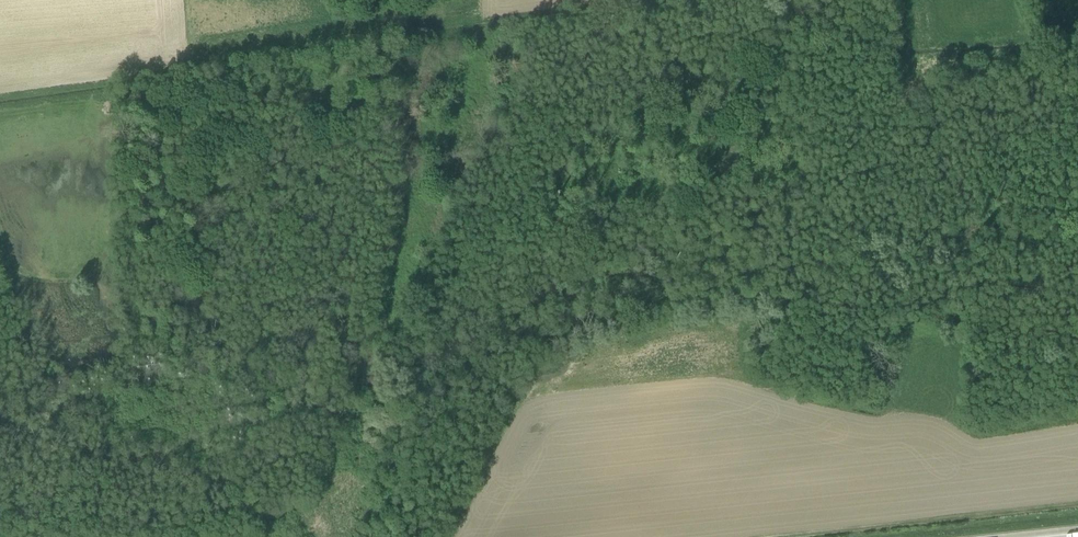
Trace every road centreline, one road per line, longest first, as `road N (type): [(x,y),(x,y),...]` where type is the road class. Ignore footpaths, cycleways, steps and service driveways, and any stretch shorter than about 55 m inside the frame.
road 1 (track): [(790,536),(1077,505)]

